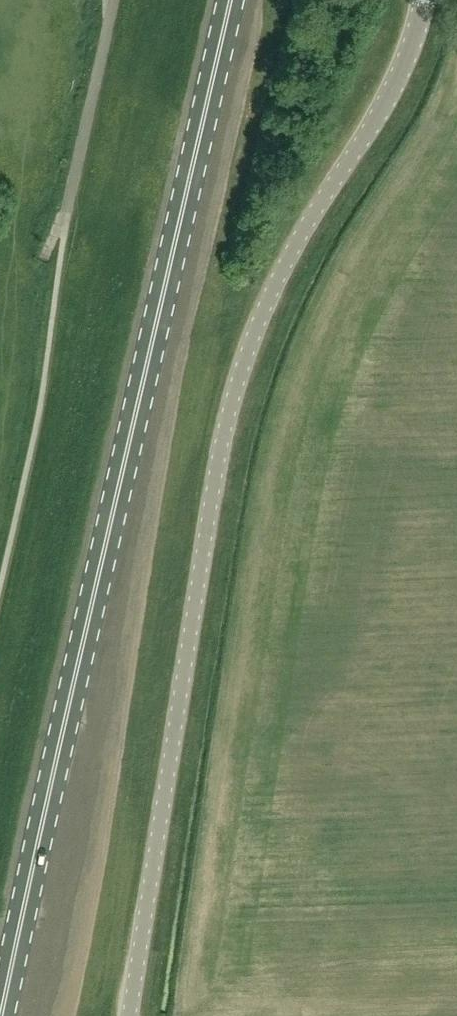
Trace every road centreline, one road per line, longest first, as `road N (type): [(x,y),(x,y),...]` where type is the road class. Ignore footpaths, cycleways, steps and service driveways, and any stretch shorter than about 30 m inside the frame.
road 1 (unclassified): [(132,1015),(234,386),(412,41),(424,0)]
road 2 (primary): [(4,1015),(227,0)]

